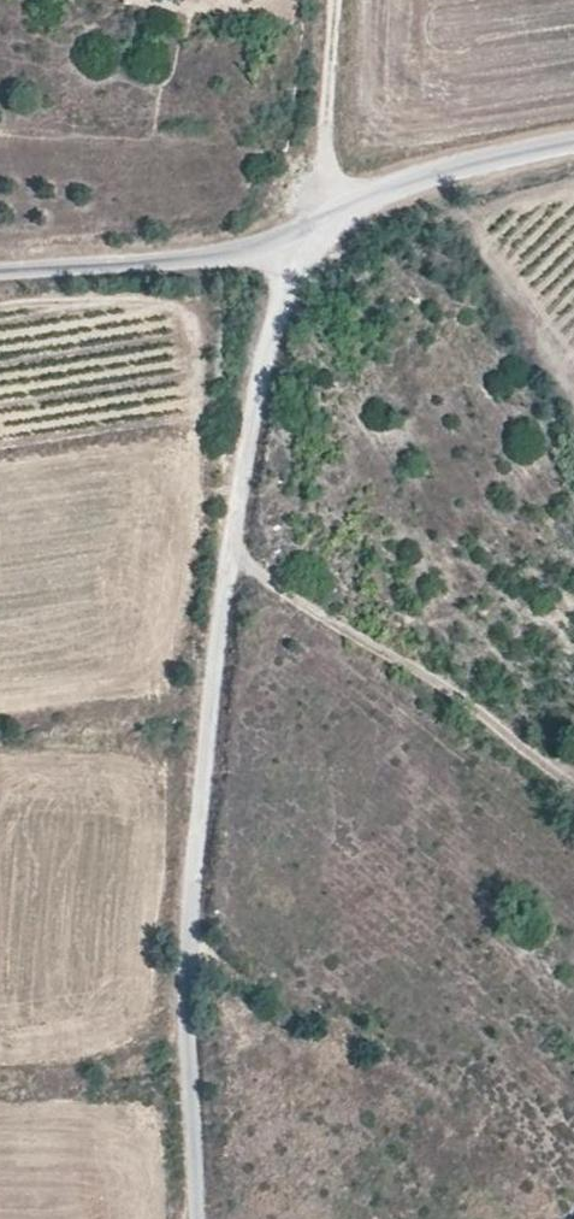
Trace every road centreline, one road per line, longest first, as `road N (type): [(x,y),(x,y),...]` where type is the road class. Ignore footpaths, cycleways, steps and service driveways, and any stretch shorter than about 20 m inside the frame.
road 1 (track): [(202,1218),(193,932),(229,558),(249,405),(286,240),(319,171),(333,0)]
road 2 (unclassified): [(573,146),(425,185),(286,240),(124,265),(0,272)]
road 3 (track): [(229,558),(501,724),(573,794)]

